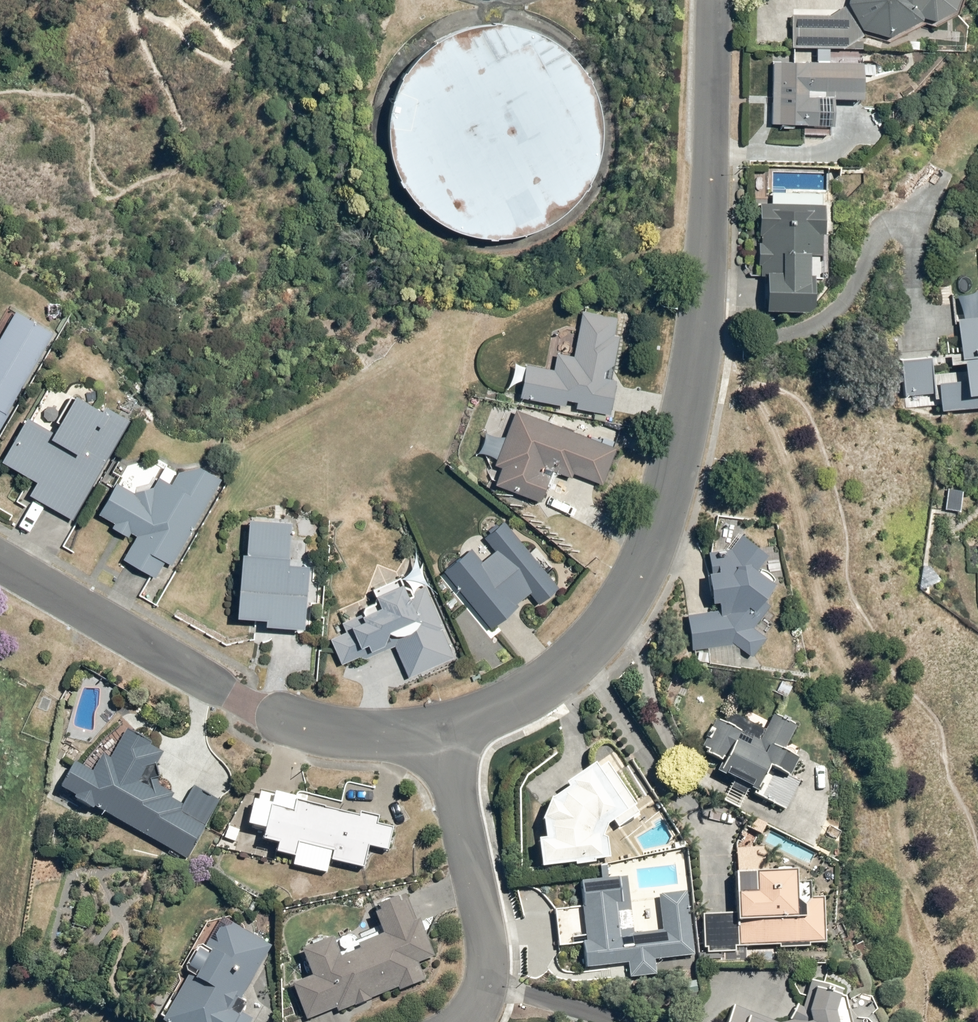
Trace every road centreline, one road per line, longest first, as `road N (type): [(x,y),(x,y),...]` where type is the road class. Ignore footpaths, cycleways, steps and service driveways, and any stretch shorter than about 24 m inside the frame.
road 1 (residential): [(441,734),(523,702),(595,644),(635,588),(663,517),(701,345),(715,0)]
road 2 (residential): [(0,562),(246,704),(355,733),(441,734)]
road 3 (residential): [(464,1021),(483,1000),(486,946),(441,734)]

